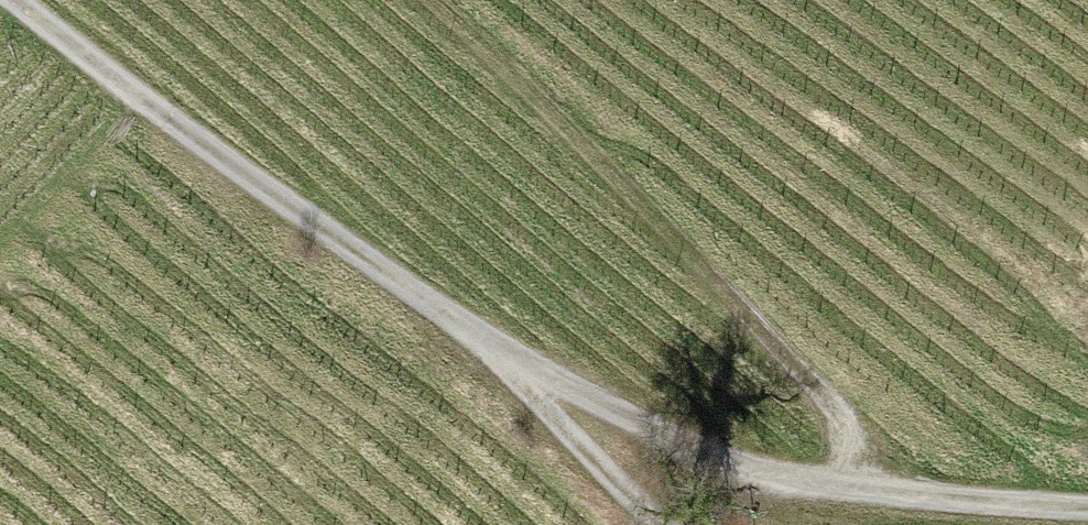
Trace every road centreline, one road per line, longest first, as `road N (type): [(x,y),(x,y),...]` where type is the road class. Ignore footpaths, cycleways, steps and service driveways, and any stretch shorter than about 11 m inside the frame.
road 1 (track): [(897,493),(600,161),(413,0)]
road 2 (track): [(1087,508),(763,474),(621,419),(468,331)]
road 3 (track): [(468,331),(14,0)]
road 4 (track): [(468,331),(662,524)]

